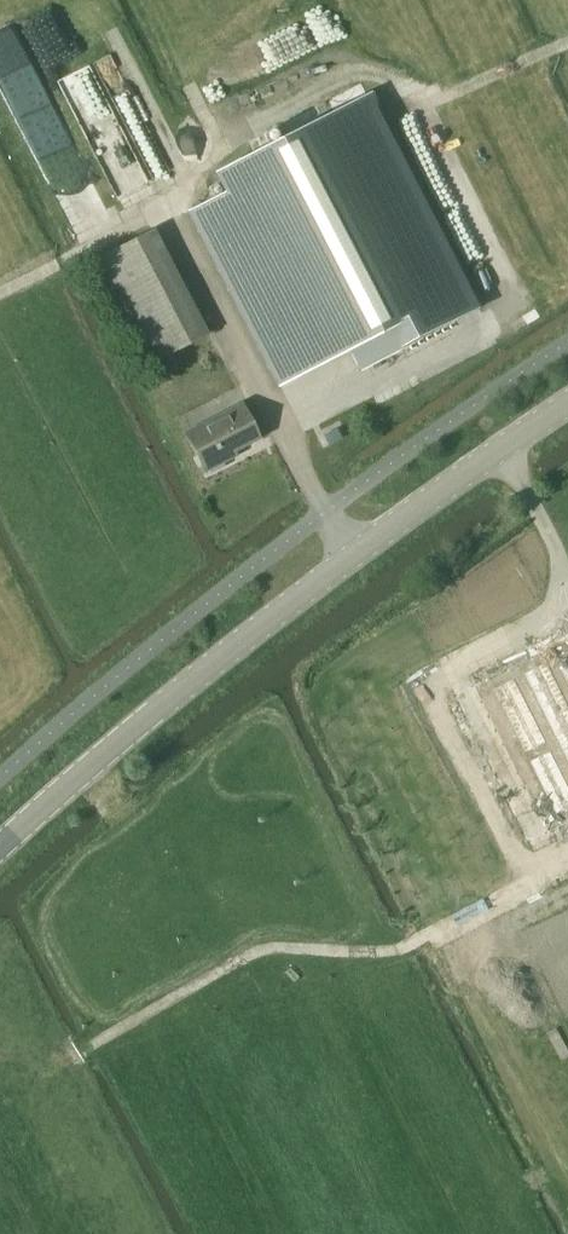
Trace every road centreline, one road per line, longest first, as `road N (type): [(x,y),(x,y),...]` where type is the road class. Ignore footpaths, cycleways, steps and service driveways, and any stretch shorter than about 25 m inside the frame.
road 1 (tertiary): [(0,848),(85,769),(350,557),(567,402)]
road 2 (track): [(567,43),(411,108),(382,77),(346,78),(216,145),(159,213),(0,291)]
road 3 (track): [(94,1044),(262,950),(398,951),(567,854)]

